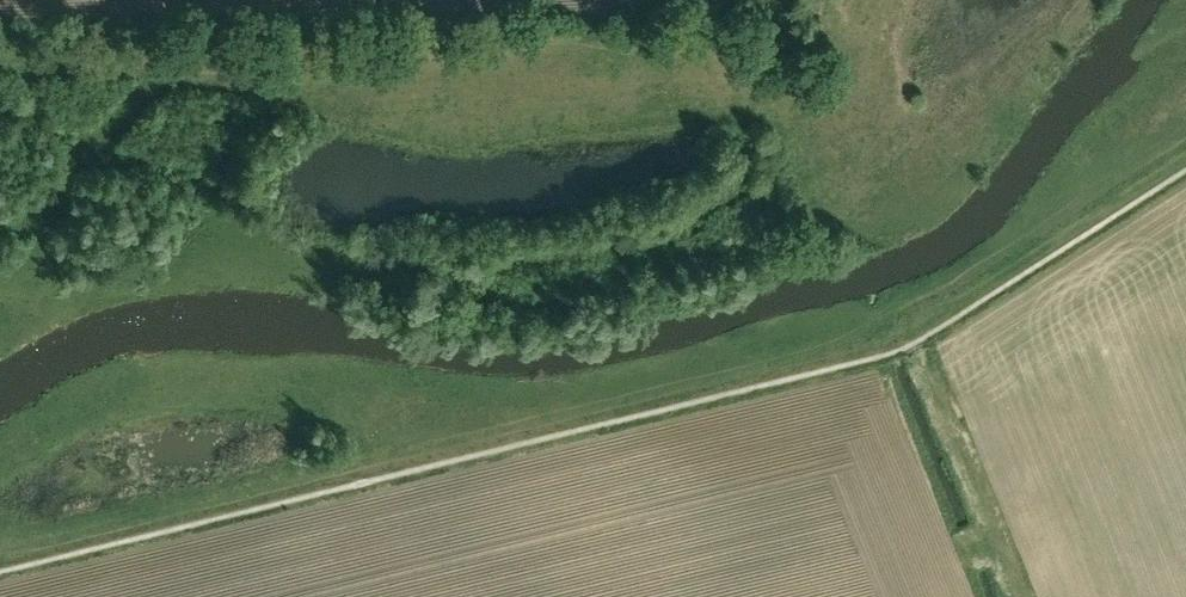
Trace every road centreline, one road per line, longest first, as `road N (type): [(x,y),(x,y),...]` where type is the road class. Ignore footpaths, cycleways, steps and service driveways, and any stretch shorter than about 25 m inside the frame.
road 1 (track): [(1185,144),(906,325),(0,547)]
road 2 (track): [(0,220),(16,215),(69,151),(147,107),(419,121),(694,94),(743,126),(786,138),(846,96),(887,0)]
road 3 (track): [(922,361),(1015,596)]

